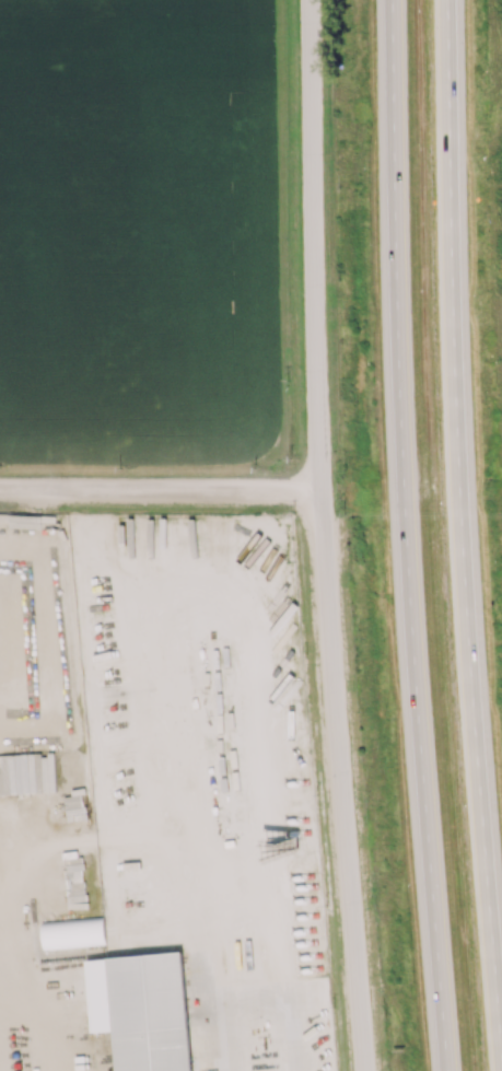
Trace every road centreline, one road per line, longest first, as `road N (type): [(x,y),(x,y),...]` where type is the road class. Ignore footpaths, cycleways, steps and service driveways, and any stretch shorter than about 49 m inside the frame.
road 1 (motorway): [(500,1070),(462,482)]
road 2 (motorway): [(404,484),(441,1070)]
road 3 (tertiary): [(322,492),(363,1070)]
road 4 (residential): [(311,0),(322,492)]
road 5 (motorway): [(393,0),(404,484)]
road 6 (motorway): [(462,482),(451,0)]
road 7 (residential): [(0,493),(322,492)]

